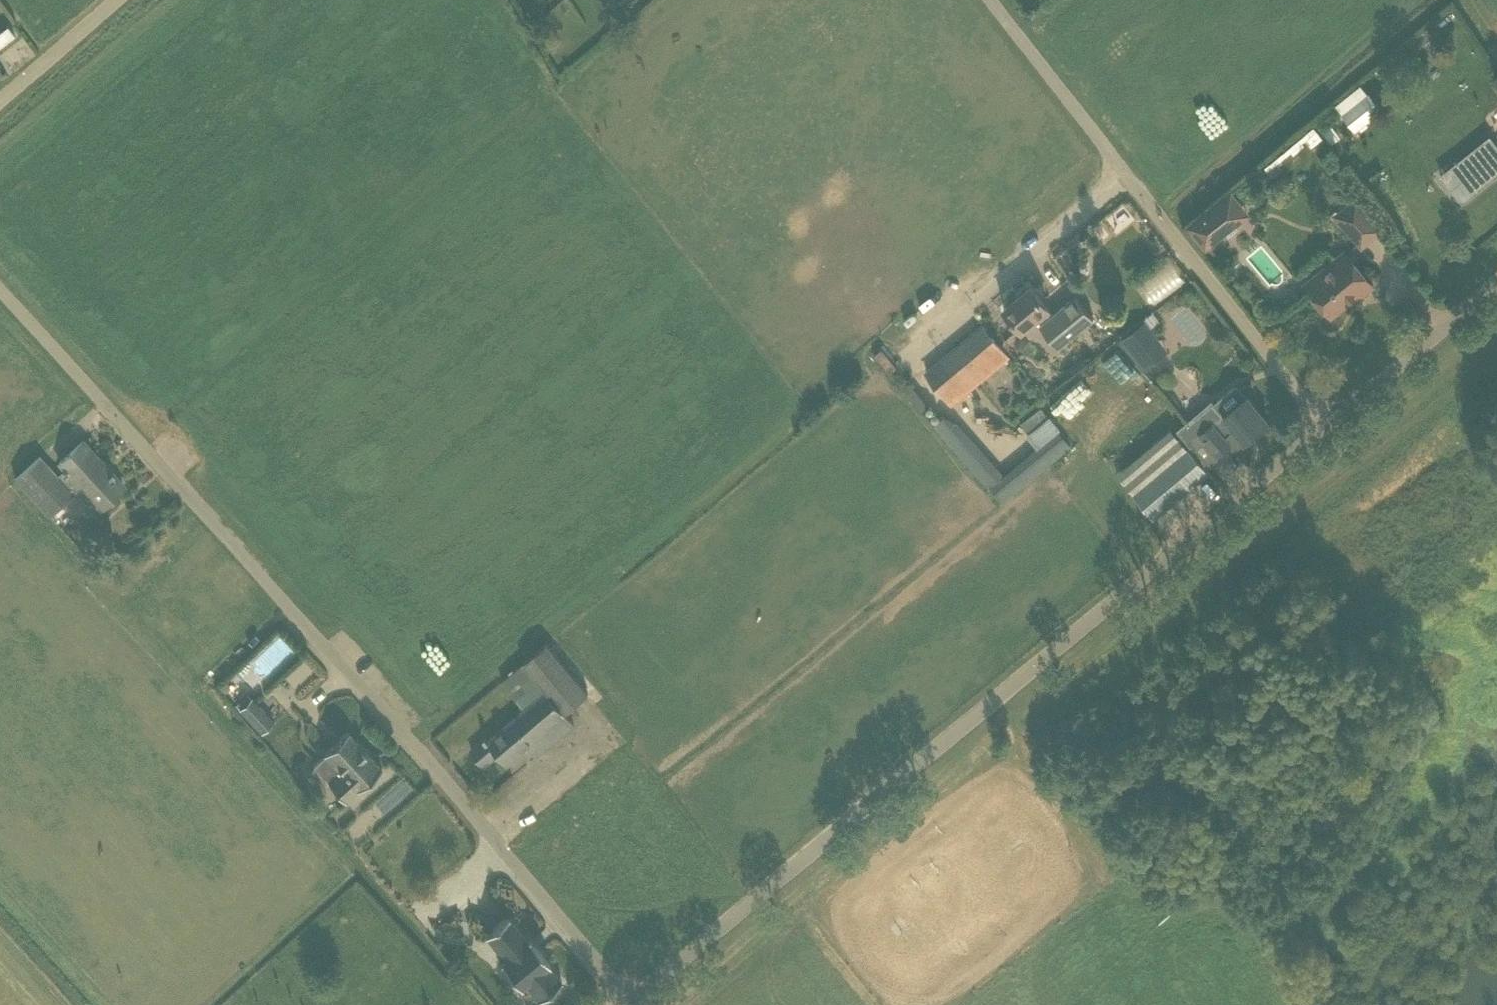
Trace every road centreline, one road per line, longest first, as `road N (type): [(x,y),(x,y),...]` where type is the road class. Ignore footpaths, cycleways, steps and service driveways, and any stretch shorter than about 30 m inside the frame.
road 1 (unclassified): [(631,1002),(0,286)]
road 2 (unclassified): [(631,1002),(1324,426)]
road 3 (unclassified): [(1324,426),(987,0)]
road 4 (track): [(997,699),(1015,746),(1170,933)]
road 5 (unclassified): [(1324,426),(1496,283)]
road 6 (unclassified): [(0,100),(117,0)]

